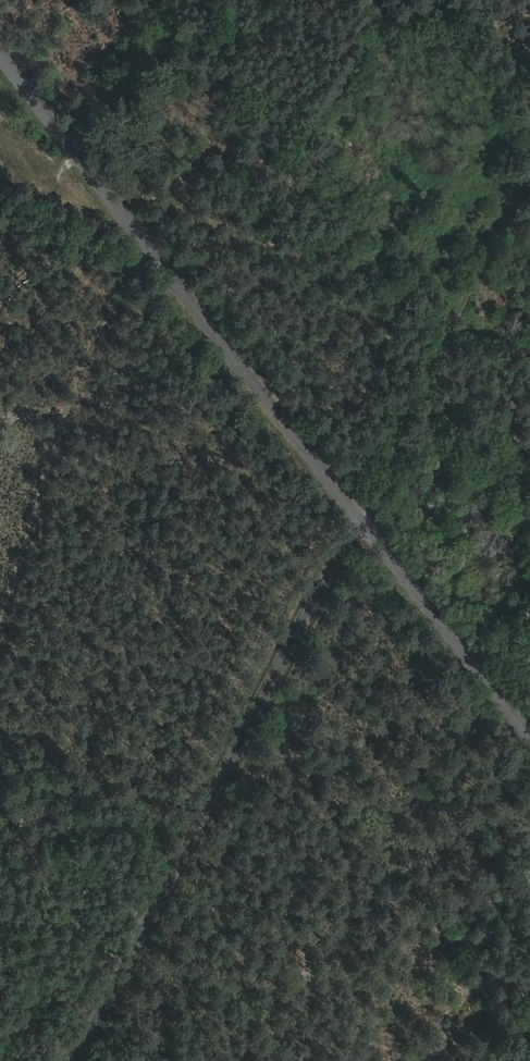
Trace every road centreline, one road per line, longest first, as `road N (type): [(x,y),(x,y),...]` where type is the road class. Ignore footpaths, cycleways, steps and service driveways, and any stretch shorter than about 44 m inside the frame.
road 1 (unclassified): [(77,1060),(363,506)]
road 2 (tertiary): [(363,506),(0,51)]
road 3 (track): [(88,163),(529,347)]
road 4 (track): [(529,168),(415,384),(363,506)]
road 5 (tertiary): [(529,722),(363,506)]

